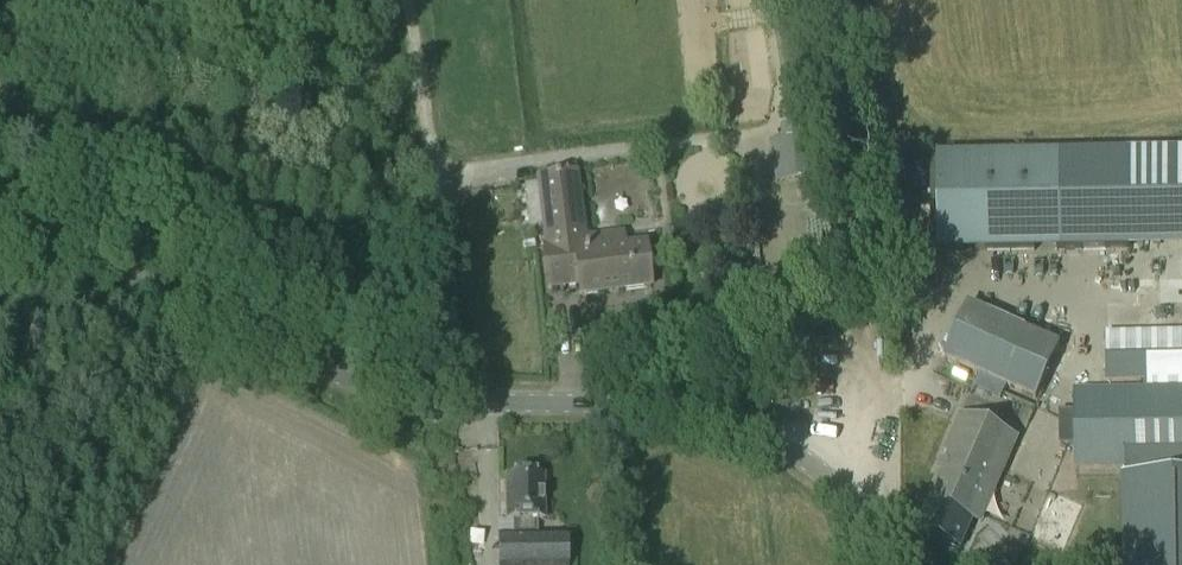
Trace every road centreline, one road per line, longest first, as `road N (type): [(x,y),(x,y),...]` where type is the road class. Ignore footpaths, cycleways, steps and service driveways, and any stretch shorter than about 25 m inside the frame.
road 1 (unclassified): [(937,564),(809,461),(718,415),(410,393),(332,371),(215,320),(0,201)]
road 2 (track): [(893,524),(834,0)]
road 3 (track): [(406,0),(458,398)]

